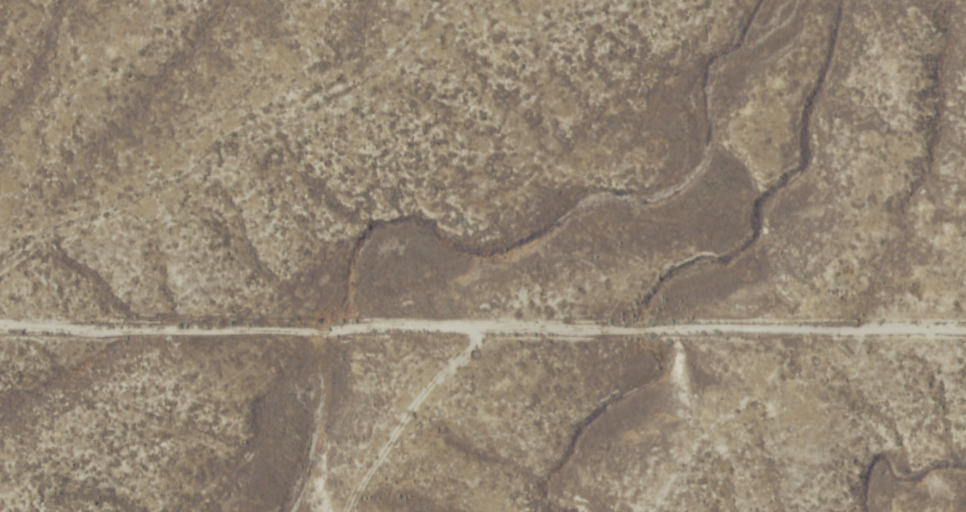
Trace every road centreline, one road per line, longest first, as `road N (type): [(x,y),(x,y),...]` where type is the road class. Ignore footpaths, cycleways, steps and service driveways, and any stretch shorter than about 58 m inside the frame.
road 1 (track): [(0,305),(965,300)]

